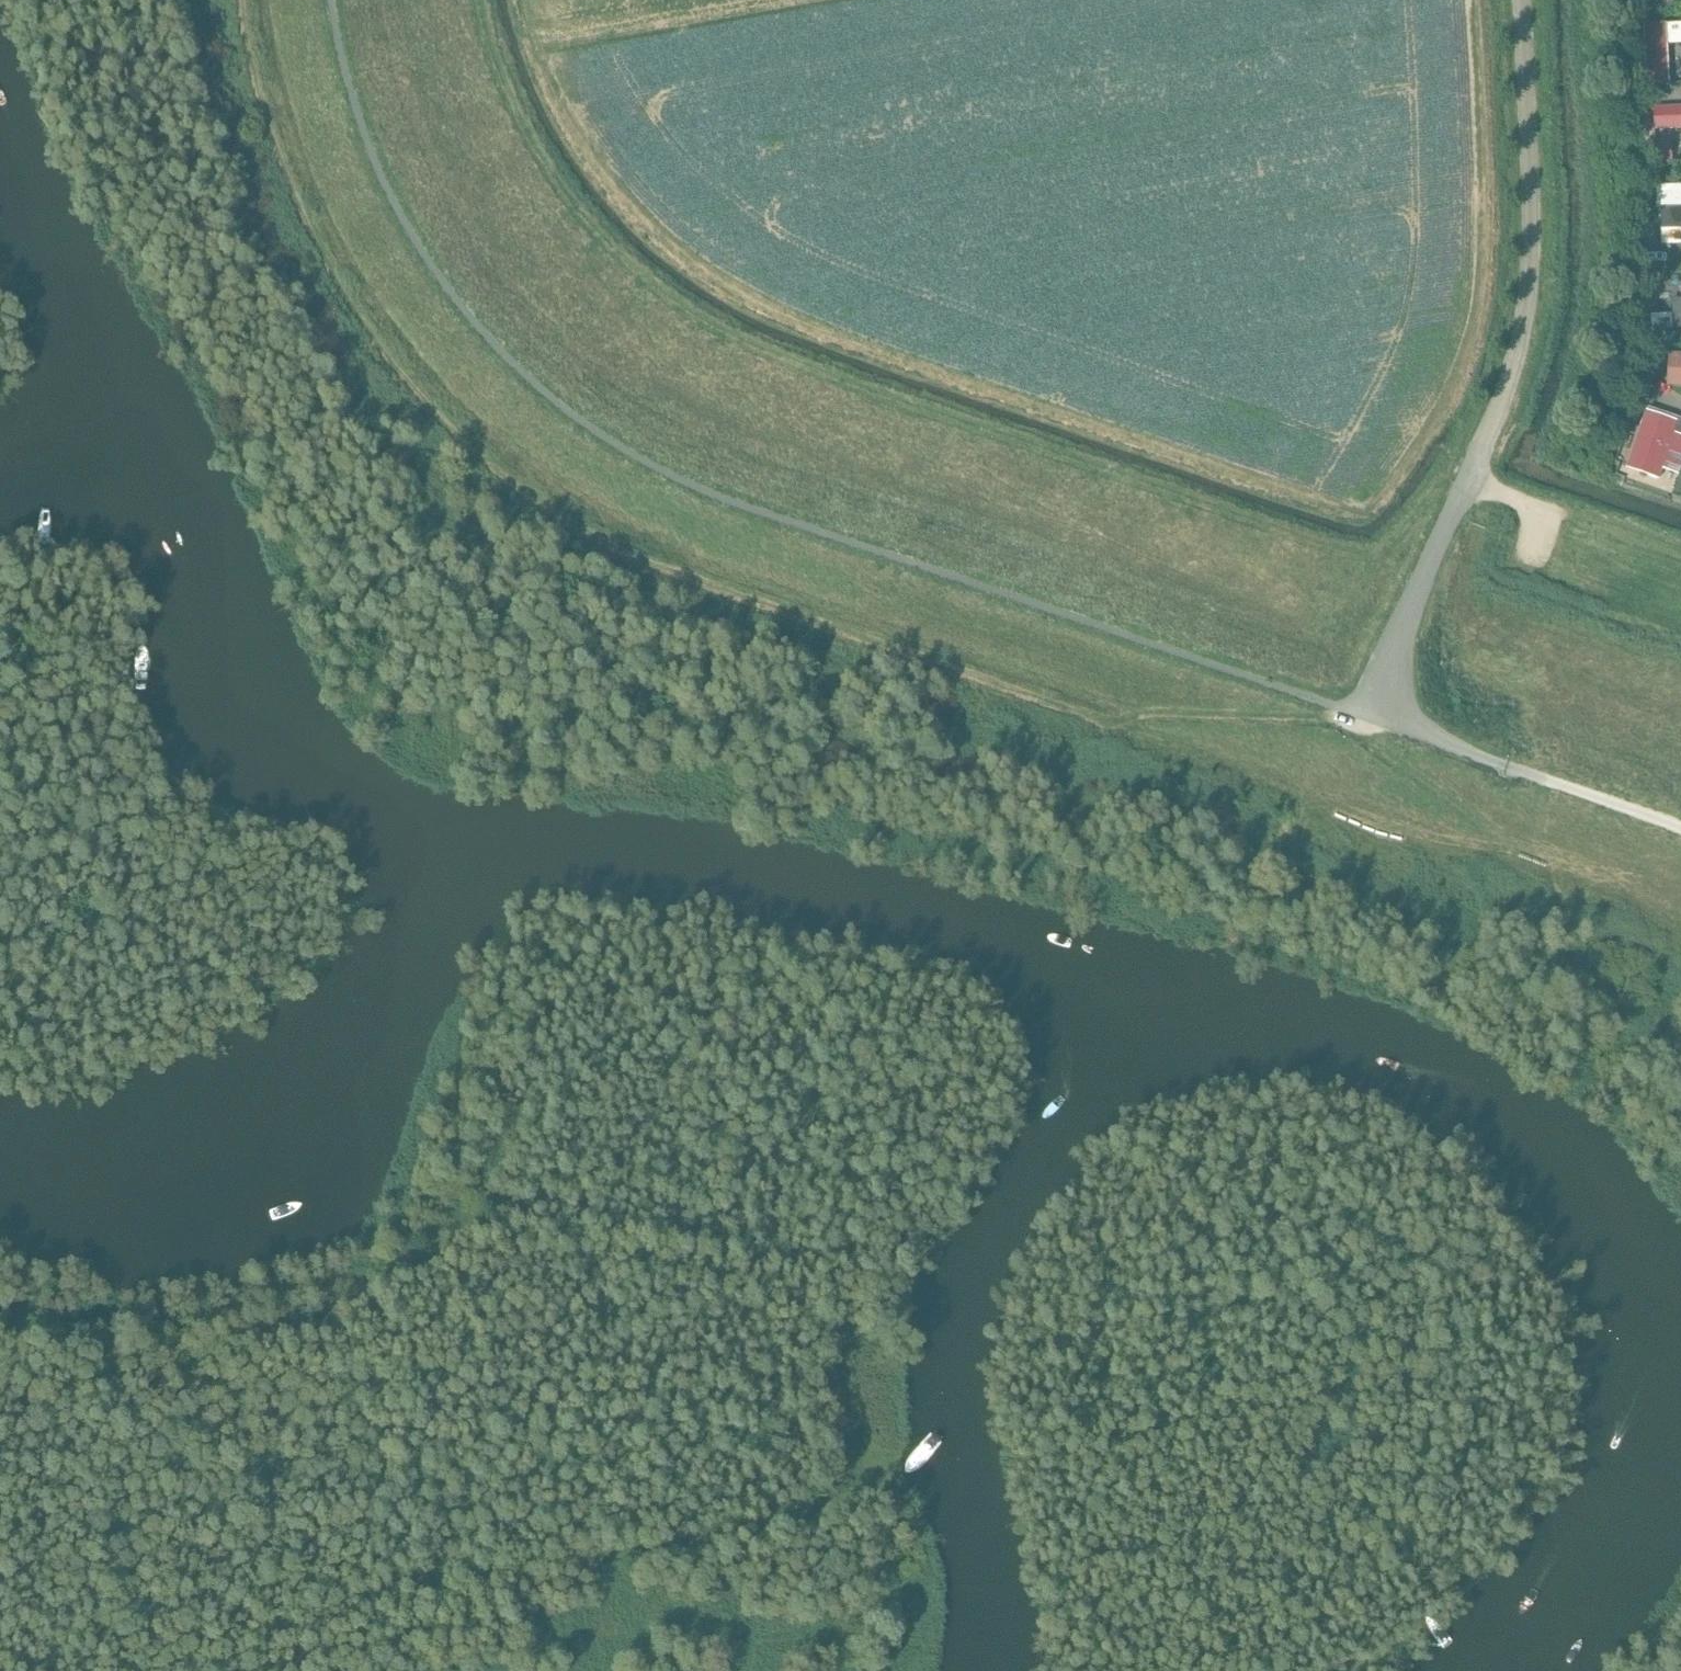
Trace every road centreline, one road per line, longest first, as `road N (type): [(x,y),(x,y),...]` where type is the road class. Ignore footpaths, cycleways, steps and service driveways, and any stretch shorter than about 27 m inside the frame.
road 1 (unclassified): [(1357,711),(1466,485),(1522,333),(1531,253),(1521,0)]
road 2 (track): [(1680,828),(1357,711)]

